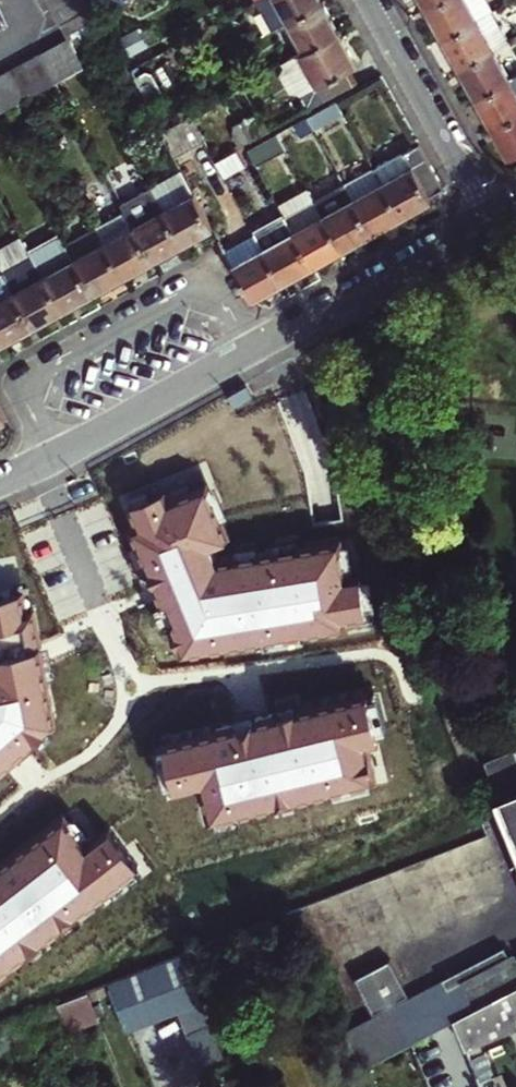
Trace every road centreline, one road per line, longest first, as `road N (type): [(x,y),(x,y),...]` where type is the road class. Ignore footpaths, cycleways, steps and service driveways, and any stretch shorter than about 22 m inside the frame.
road 1 (residential): [(0,484),(252,349)]
road 2 (residential): [(484,219),(252,349)]
road 3 (residential): [(484,219),(366,0)]

